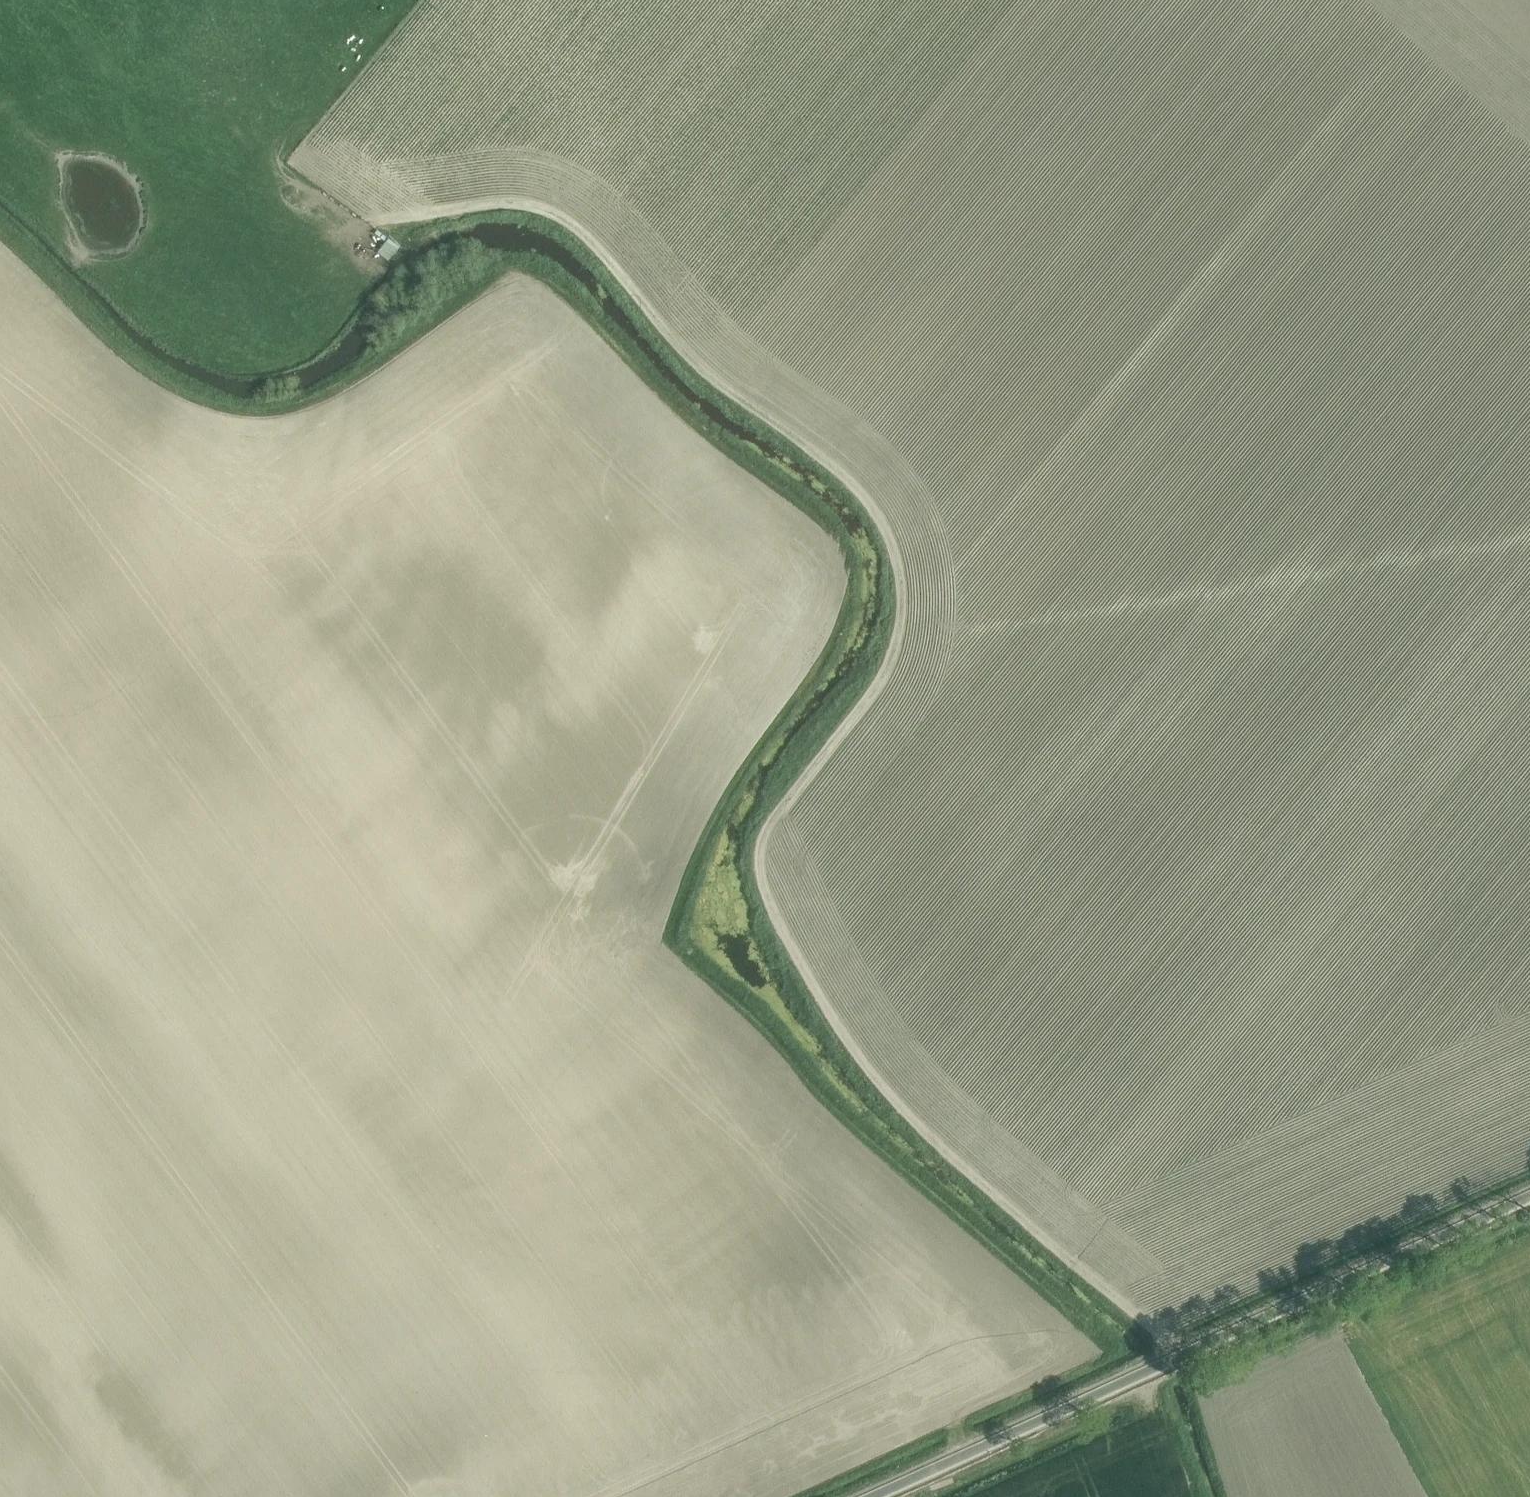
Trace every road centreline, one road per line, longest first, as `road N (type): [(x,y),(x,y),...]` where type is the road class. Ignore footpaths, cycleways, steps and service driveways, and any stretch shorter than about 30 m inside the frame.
road 1 (unclassified): [(873,1496),(1529,1196)]

